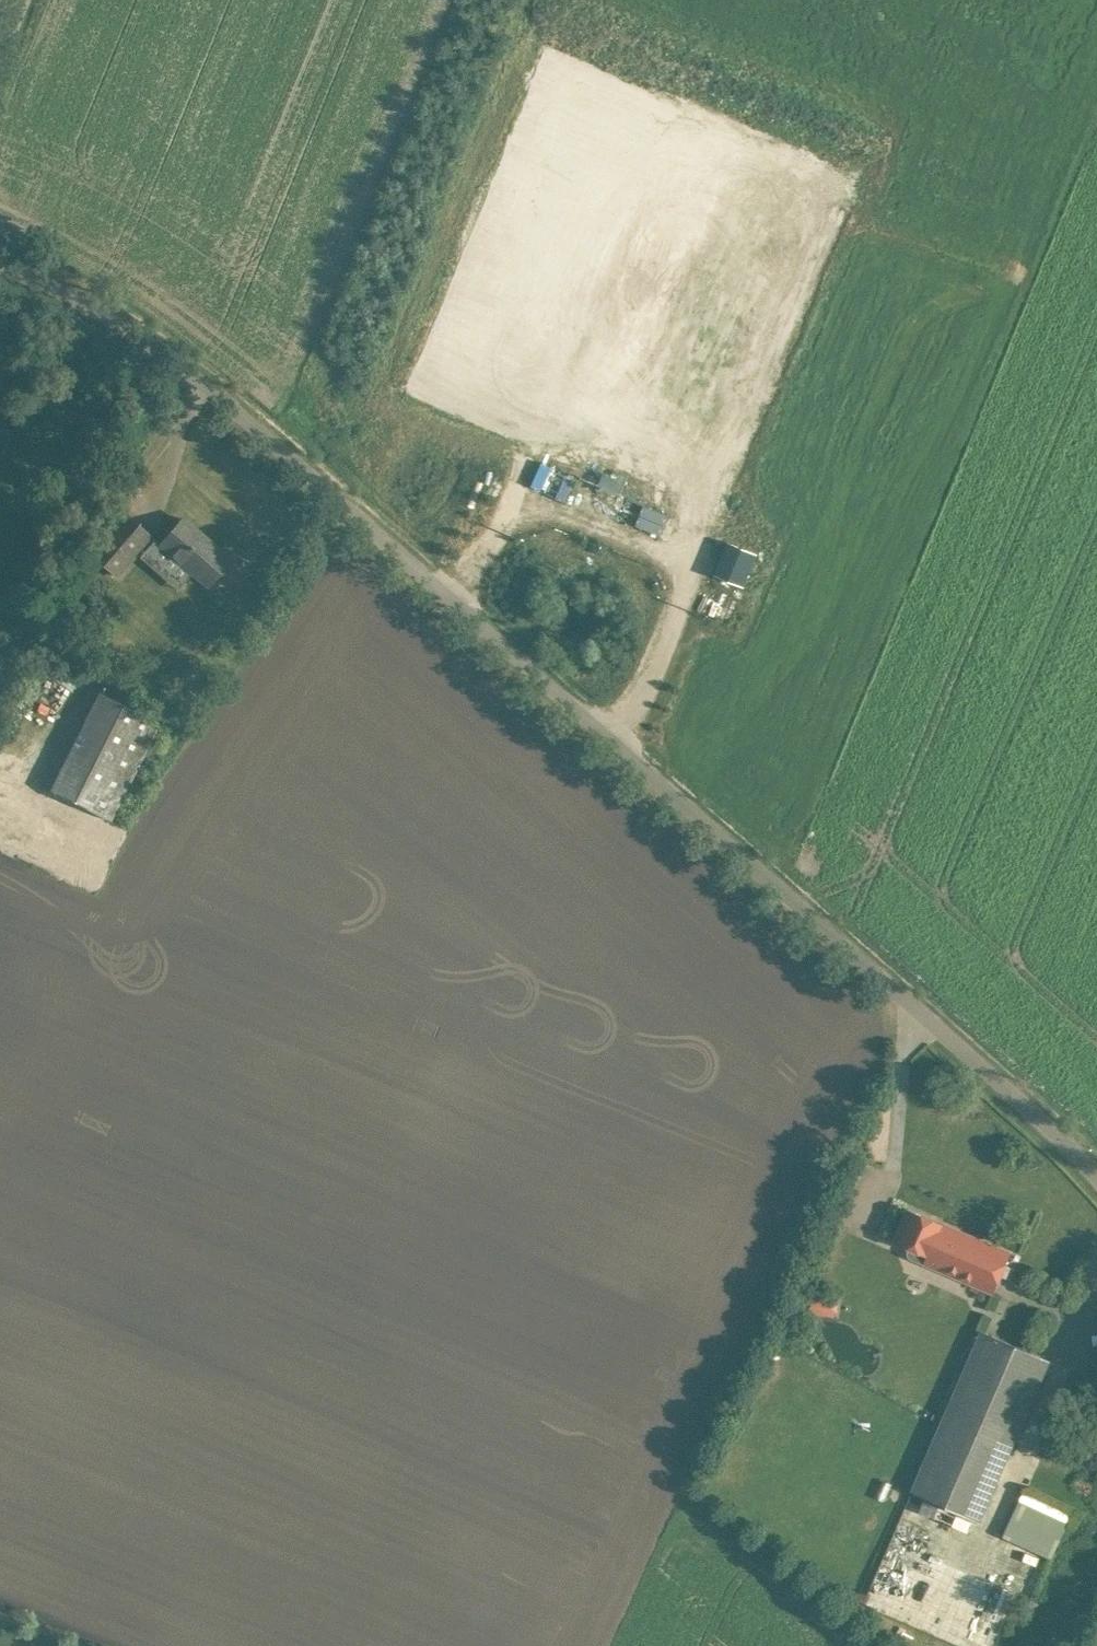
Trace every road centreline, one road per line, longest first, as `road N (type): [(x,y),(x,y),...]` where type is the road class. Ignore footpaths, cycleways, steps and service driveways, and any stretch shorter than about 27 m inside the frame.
road 1 (unclassified): [(1096,1146),(207,381),(87,301),(0,263)]

